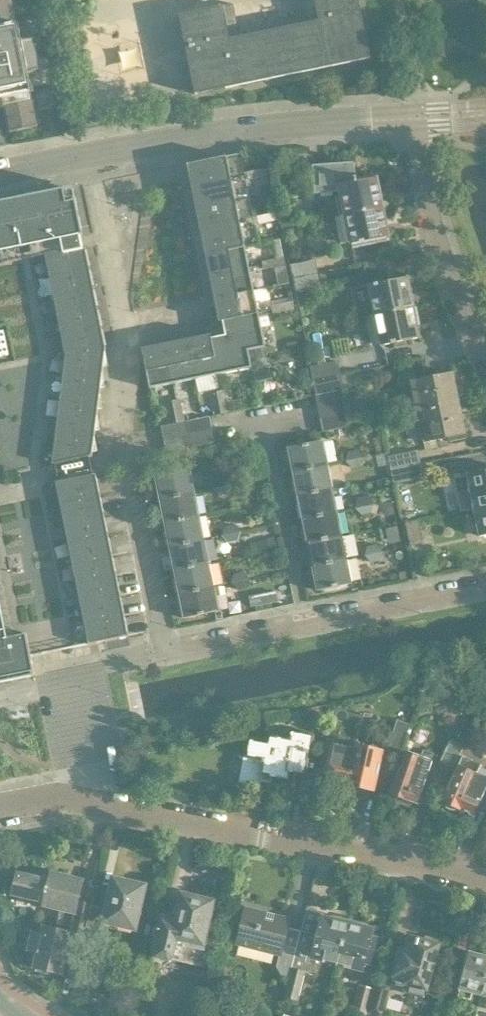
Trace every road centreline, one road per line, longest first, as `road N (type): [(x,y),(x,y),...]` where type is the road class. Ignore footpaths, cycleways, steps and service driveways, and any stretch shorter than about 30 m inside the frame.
road 1 (residential): [(485,584),(164,649),(123,449)]
road 2 (residential): [(485,884),(388,858),(93,802),(54,797),(0,806)]
road 3 (residential): [(0,173),(316,122),(405,119)]
road 4 (residential): [(485,347),(439,258),(405,119)]

